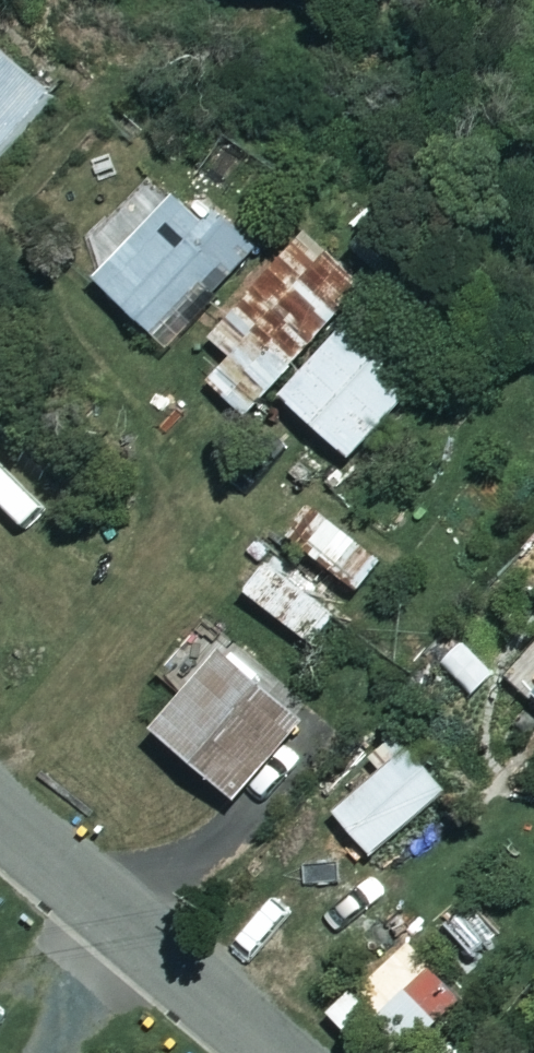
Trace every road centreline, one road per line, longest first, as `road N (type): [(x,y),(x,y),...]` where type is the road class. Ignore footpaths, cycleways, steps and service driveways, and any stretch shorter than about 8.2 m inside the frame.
road 1 (residential): [(292,1052),(0,810)]

